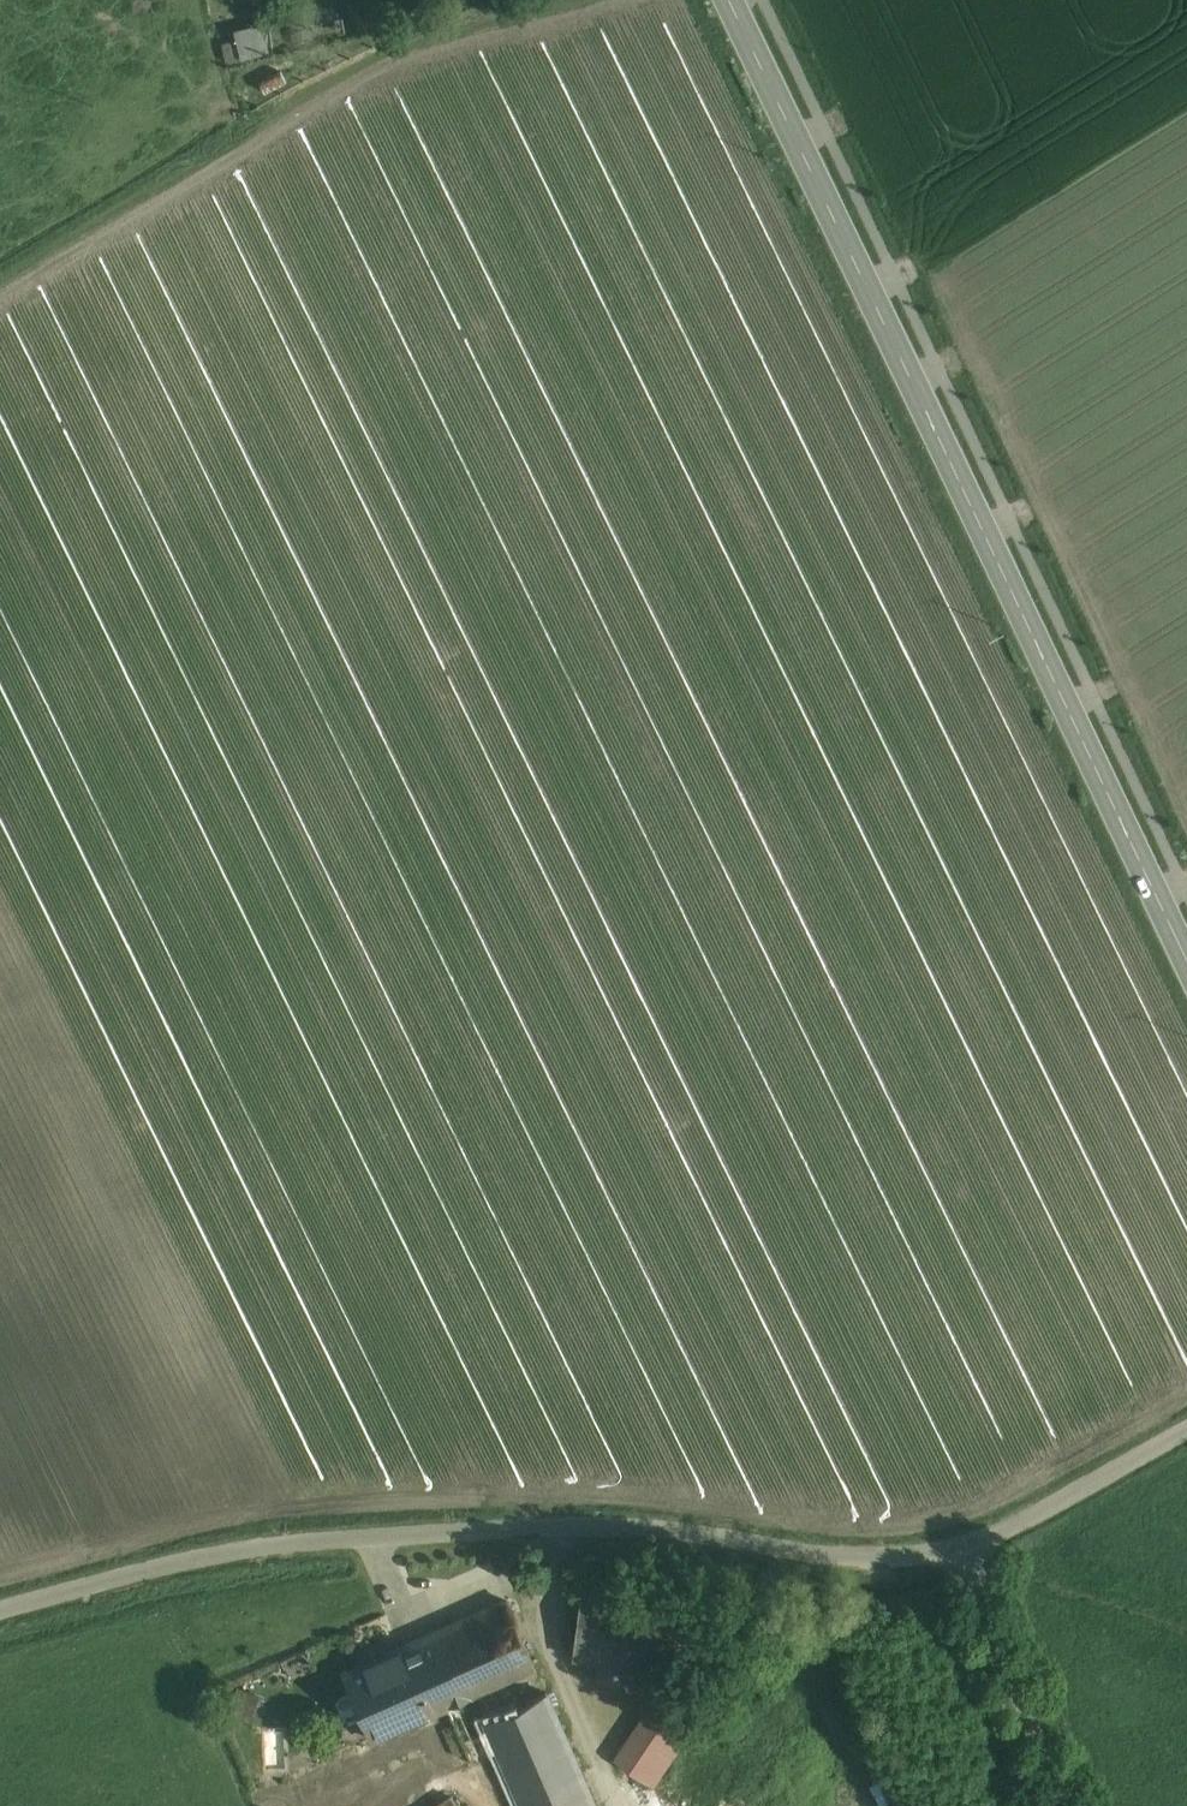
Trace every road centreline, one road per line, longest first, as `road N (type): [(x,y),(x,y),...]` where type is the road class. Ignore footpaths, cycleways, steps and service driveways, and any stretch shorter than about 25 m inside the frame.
road 1 (unclassified): [(1186,1429),(963,1550),(855,1558),(612,1526),(375,1538),(174,1564),(0,1611)]
road 2 (secondary): [(728,0),(1186,961)]

